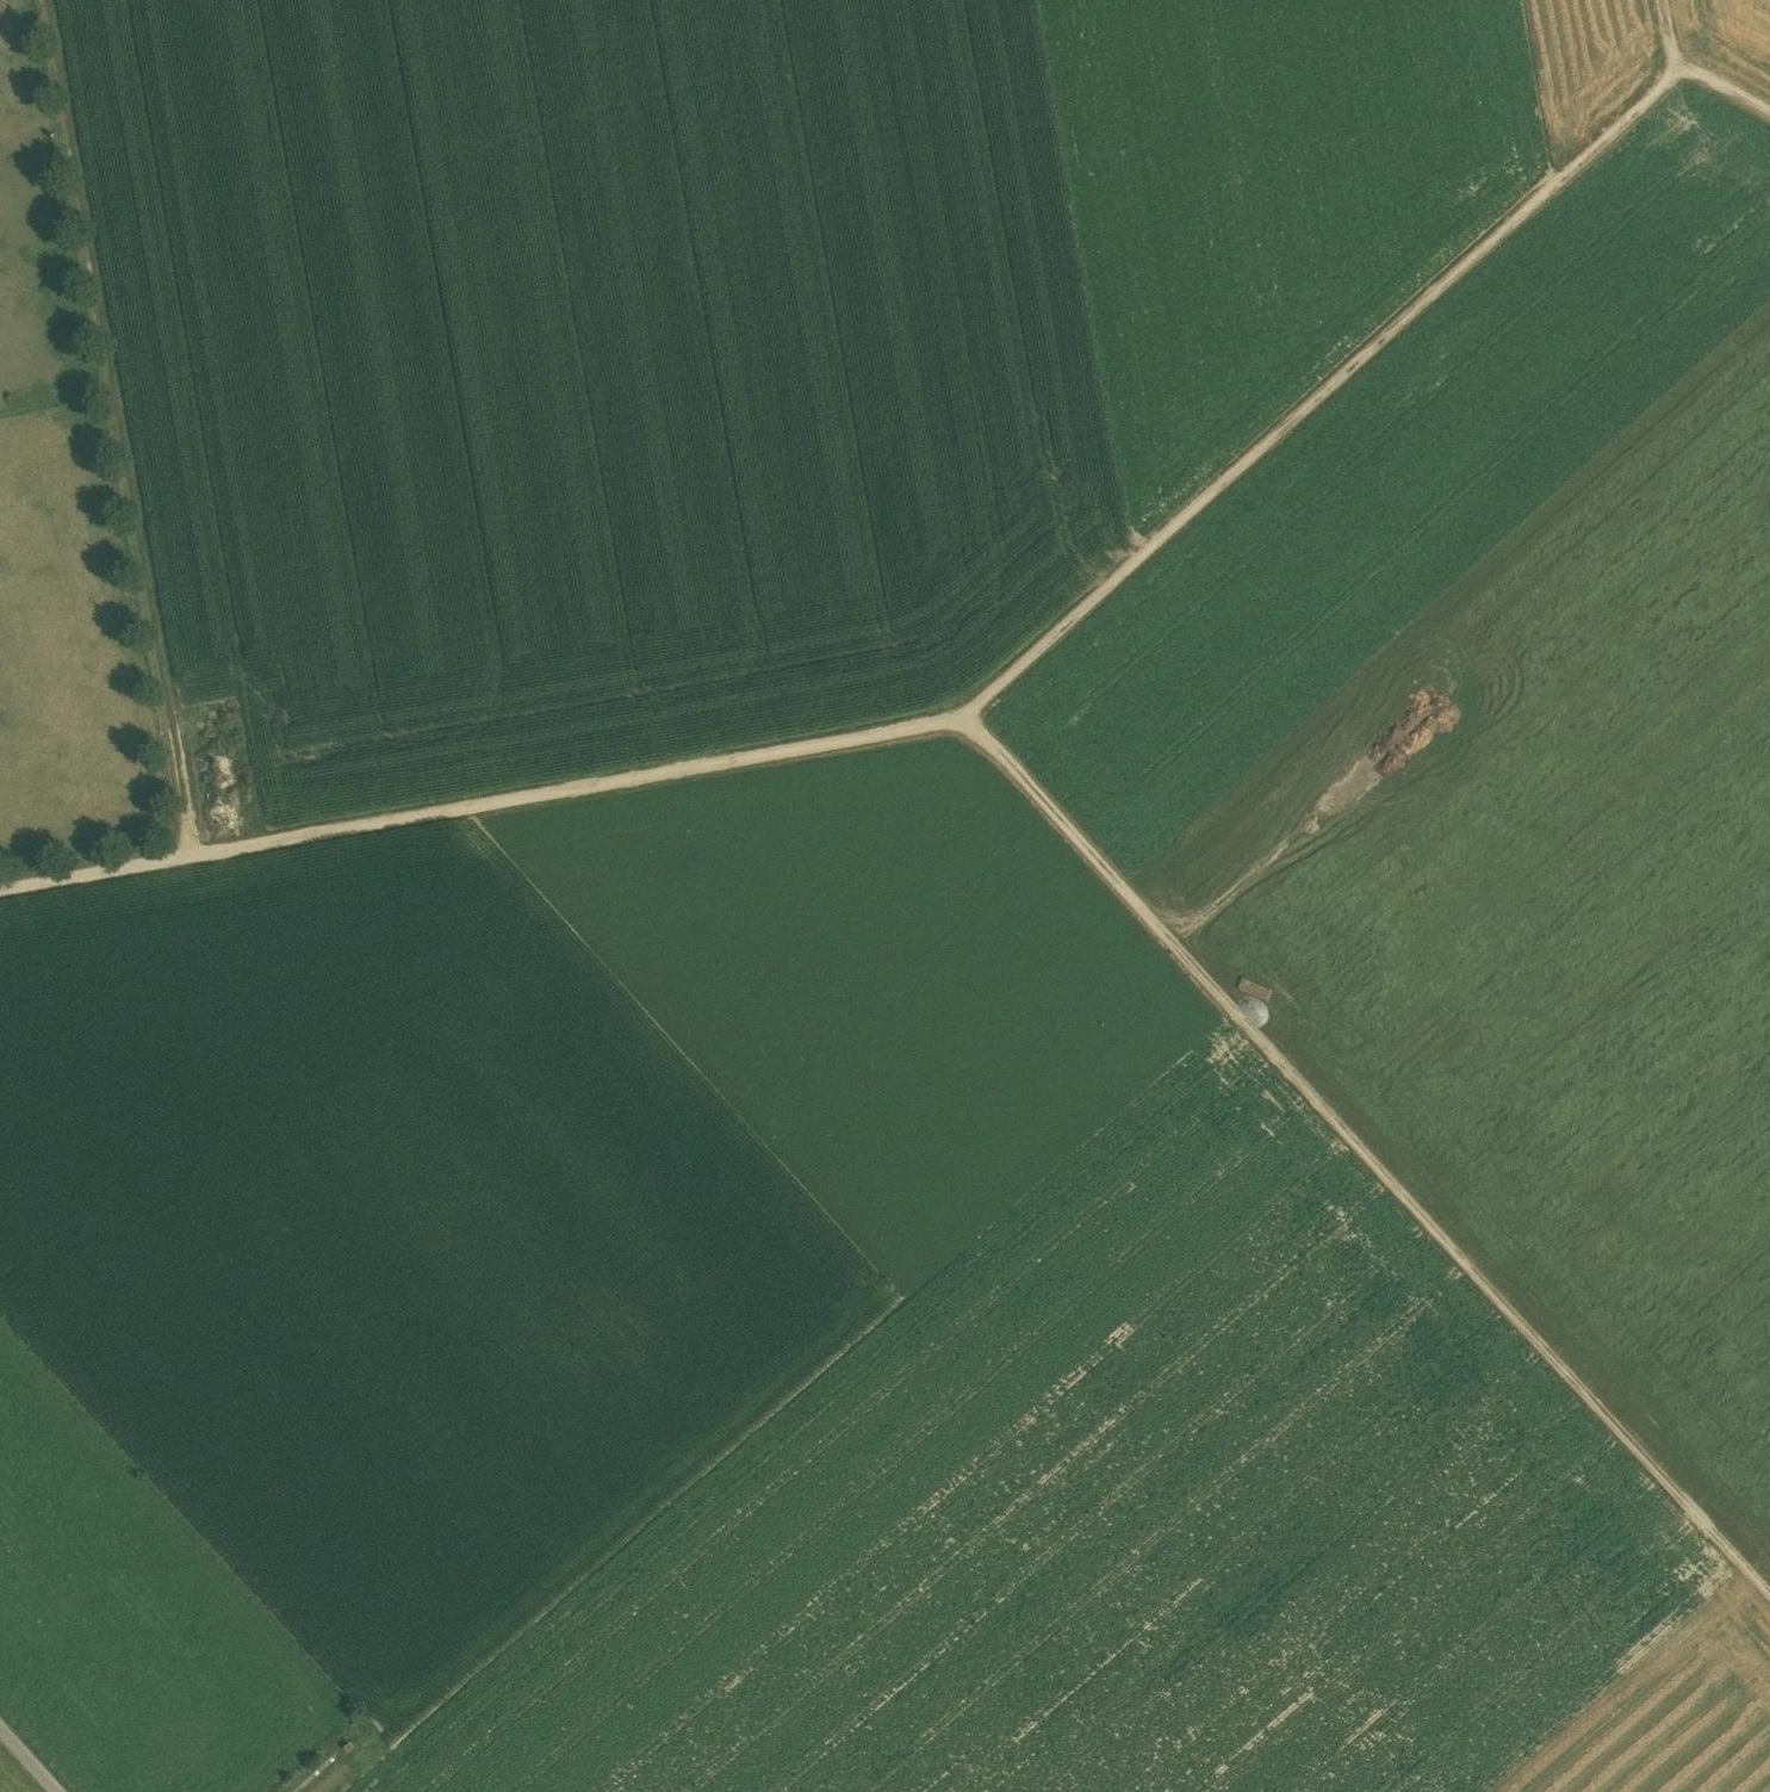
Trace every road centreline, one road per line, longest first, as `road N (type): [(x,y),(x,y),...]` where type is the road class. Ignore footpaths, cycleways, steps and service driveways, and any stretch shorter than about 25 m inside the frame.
road 1 (track): [(0,888),(969,720),(1112,578),(1683,65),(1671,0)]
road 2 (track): [(969,720),(1769,1590)]
road 3 (track): [(193,857),(44,0)]

